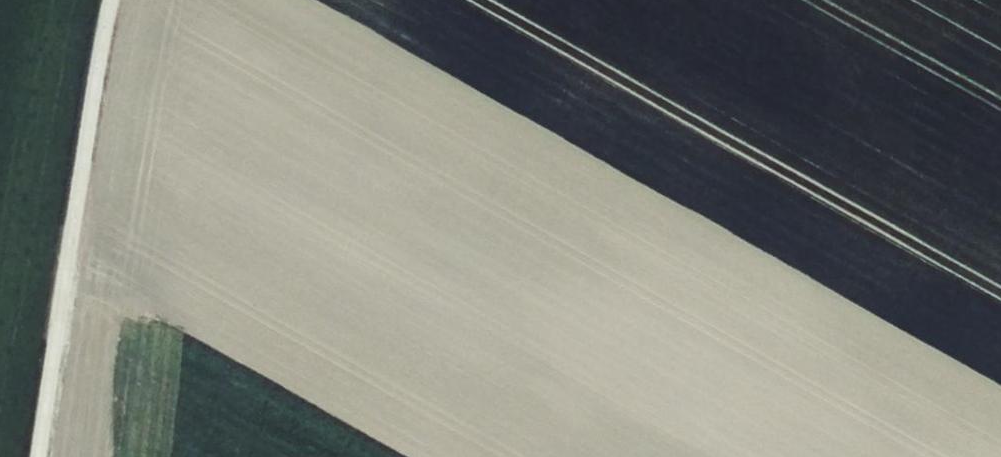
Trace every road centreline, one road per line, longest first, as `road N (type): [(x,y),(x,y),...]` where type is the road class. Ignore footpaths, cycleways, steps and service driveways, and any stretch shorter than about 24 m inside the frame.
road 1 (unclassified): [(110,0),(38,456)]

